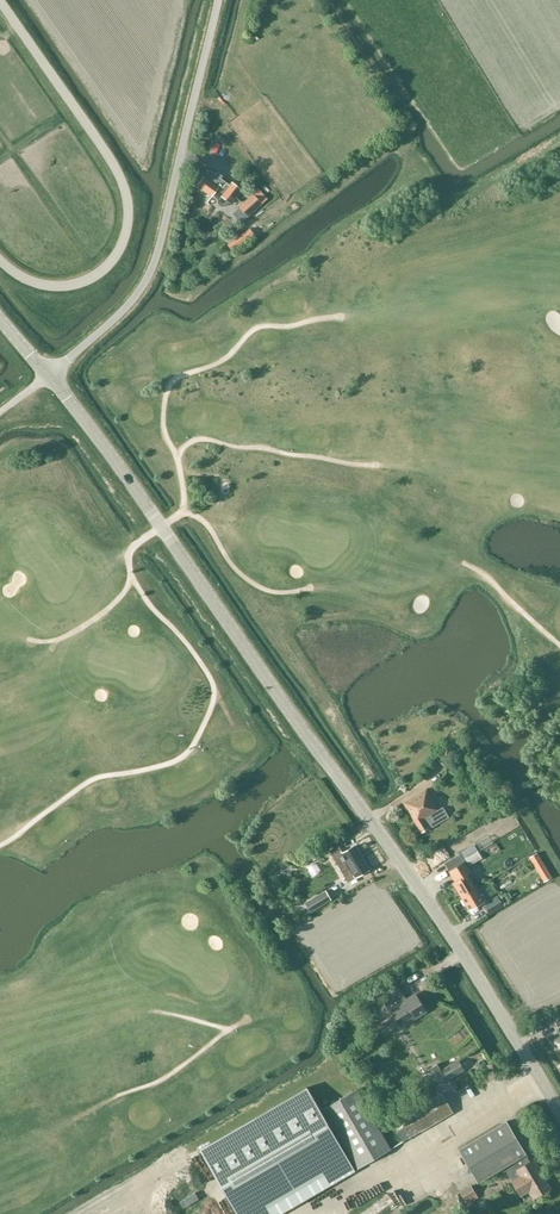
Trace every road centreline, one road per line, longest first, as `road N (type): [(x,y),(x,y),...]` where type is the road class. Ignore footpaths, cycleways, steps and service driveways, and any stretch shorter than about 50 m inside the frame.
road 1 (tertiary): [(559,1106),(414,879),(46,374)]
road 2 (unclassified): [(46,374),(124,311),(158,254),(218,0)]

